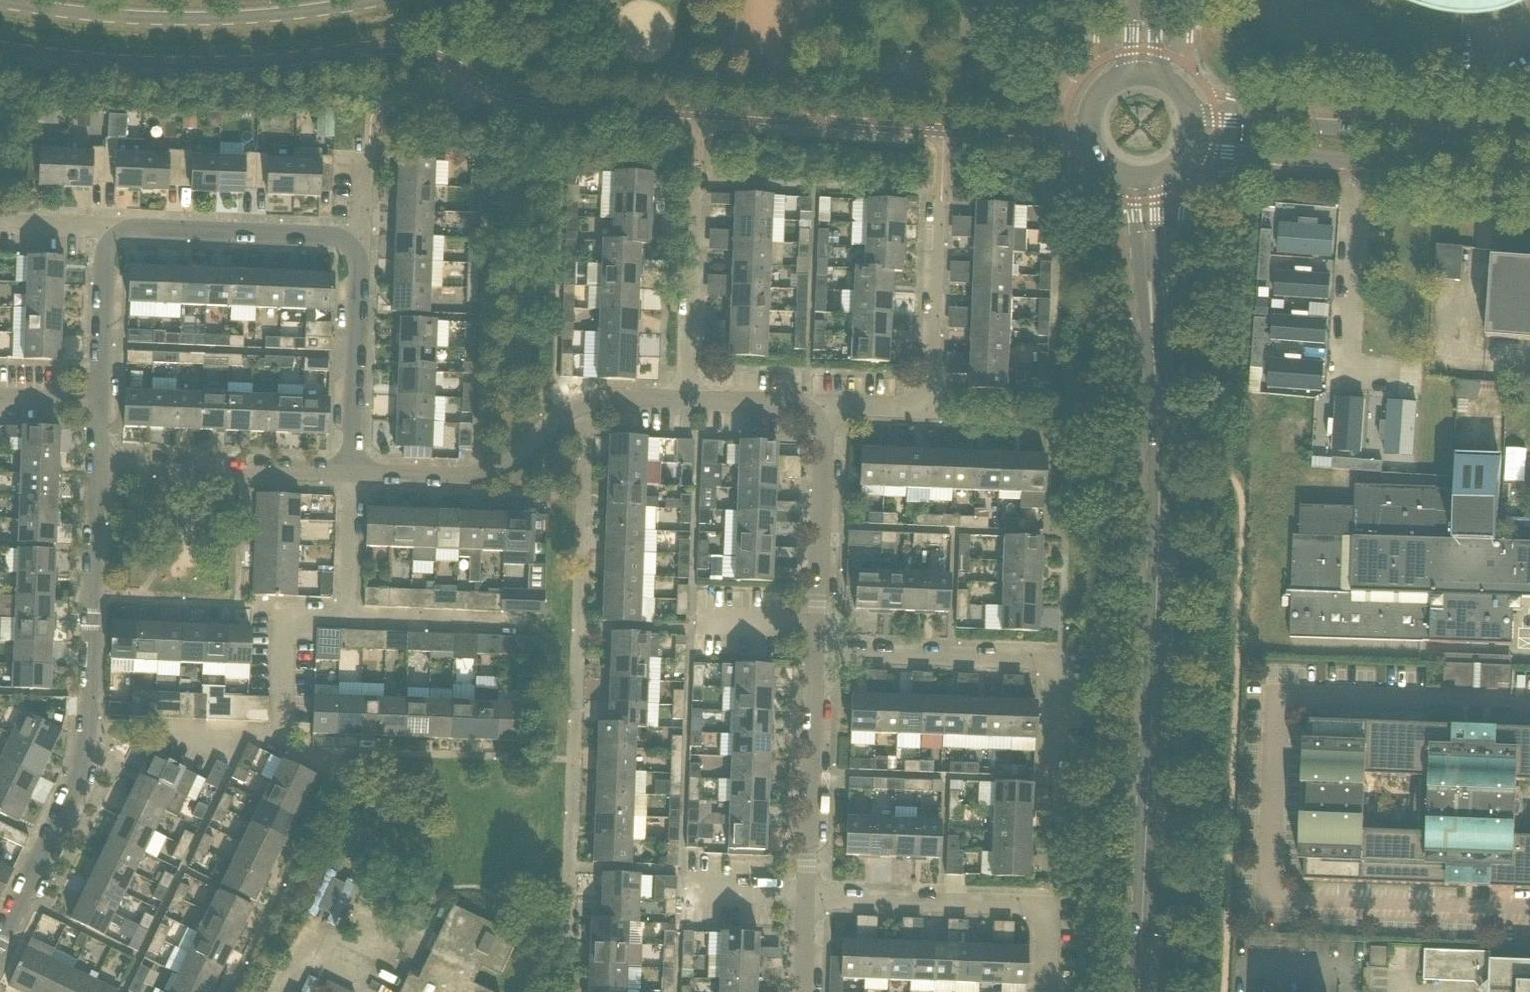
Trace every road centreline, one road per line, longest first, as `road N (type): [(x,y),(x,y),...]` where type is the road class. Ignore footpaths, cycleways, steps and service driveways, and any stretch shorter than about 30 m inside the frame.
road 1 (tertiary): [(1139,991),(1162,498),(1146,177)]
road 2 (residential): [(0,943),(87,761),(99,464)]
road 3 (residential): [(949,132),(932,409),(825,407)]
road 4 (tertiary): [(0,0),(79,14),(218,18),(382,0)]
road 5 (residential): [(686,403),(587,400),(509,465),(470,479),(354,473)]
road 6 (tertiary): [(1529,142),(1195,115)]
road 7 (residential): [(140,729),(280,735),(284,615),(349,616)]
road 8 (residential): [(686,403),(701,114)]
road 9 (residential): [(1359,162),(1345,374),(1395,378)]
road 10 (residential): [(354,473),(99,464)]
road 11 (residential): [(108,228),(362,236)]
road 12 (residential): [(816,653),(825,407)]
road 13 (residential): [(806,897),(816,653)]
road 14 (residential): [(1060,661),(816,653)]
road 15 (residential): [(1048,907),(806,897)]
road 16 (residential): [(362,236),(354,473)]
road 17 (residential): [(101,402),(108,228)]
road 18 (tertiary): [(1359,162),(1529,177)]
road 19 (residential): [(349,616),(519,621)]
road 20 (tertiary): [(1190,148),(1359,162)]
road 21 (tertiary): [(1133,74),(1097,101),(1092,131),(1116,169),(1146,177)]
road 22 (residential): [(354,473),(349,616)]
road 23 (residential): [(825,407),(686,403)]

